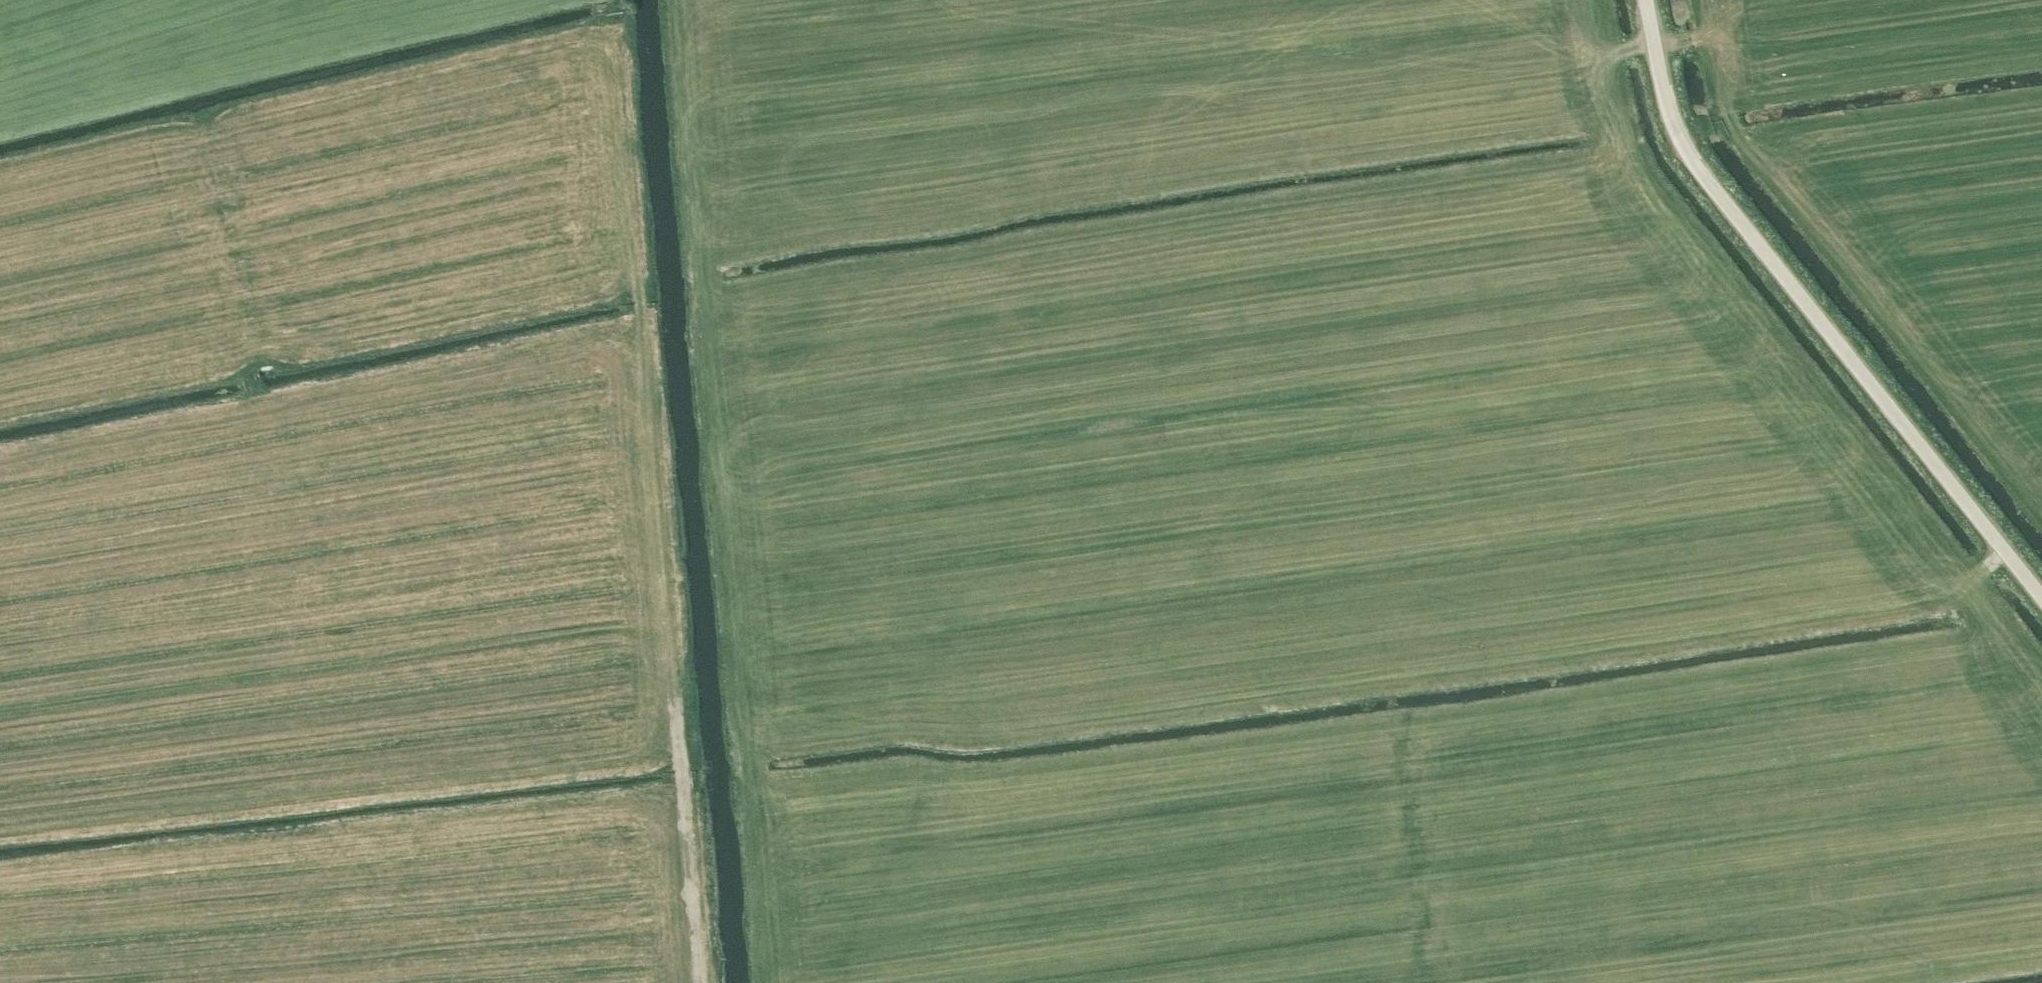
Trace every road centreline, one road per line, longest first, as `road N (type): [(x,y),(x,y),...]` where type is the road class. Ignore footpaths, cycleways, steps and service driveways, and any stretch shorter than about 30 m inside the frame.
road 1 (tertiary): [(2041,614),(1682,157),(1641,0)]

